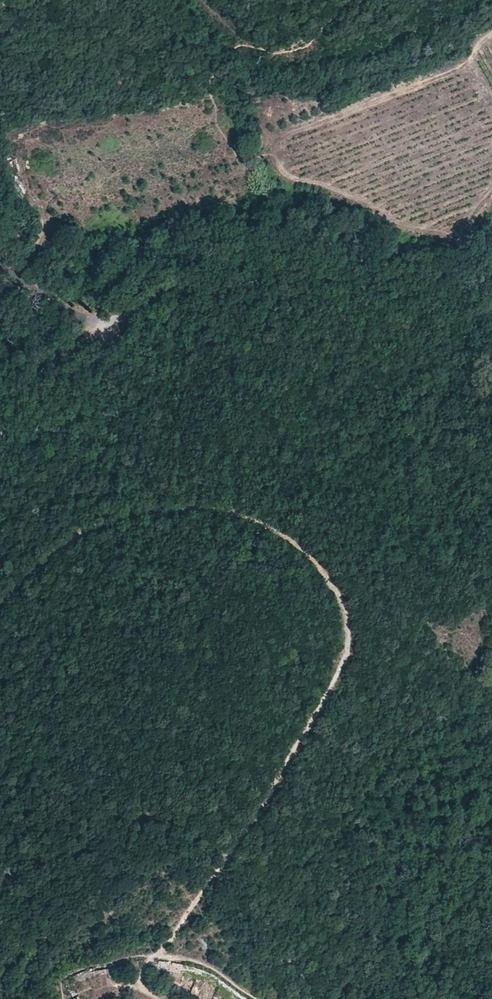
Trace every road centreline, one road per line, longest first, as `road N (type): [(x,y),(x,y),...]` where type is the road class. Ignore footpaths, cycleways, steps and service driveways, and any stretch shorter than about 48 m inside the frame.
road 1 (track): [(0,602),(74,538),(162,509),(223,506),(294,540),(340,594),(351,659),(213,876),(142,966),(142,988),(156,998)]
road 2 (track): [(404,229),(395,238),(291,234),(244,247),(102,318)]
road 3 (track): [(491,258),(473,240),(404,229),(358,196),(283,171),(271,153)]
road 4 (track): [(0,443),(36,381),(86,346),(102,318)]

